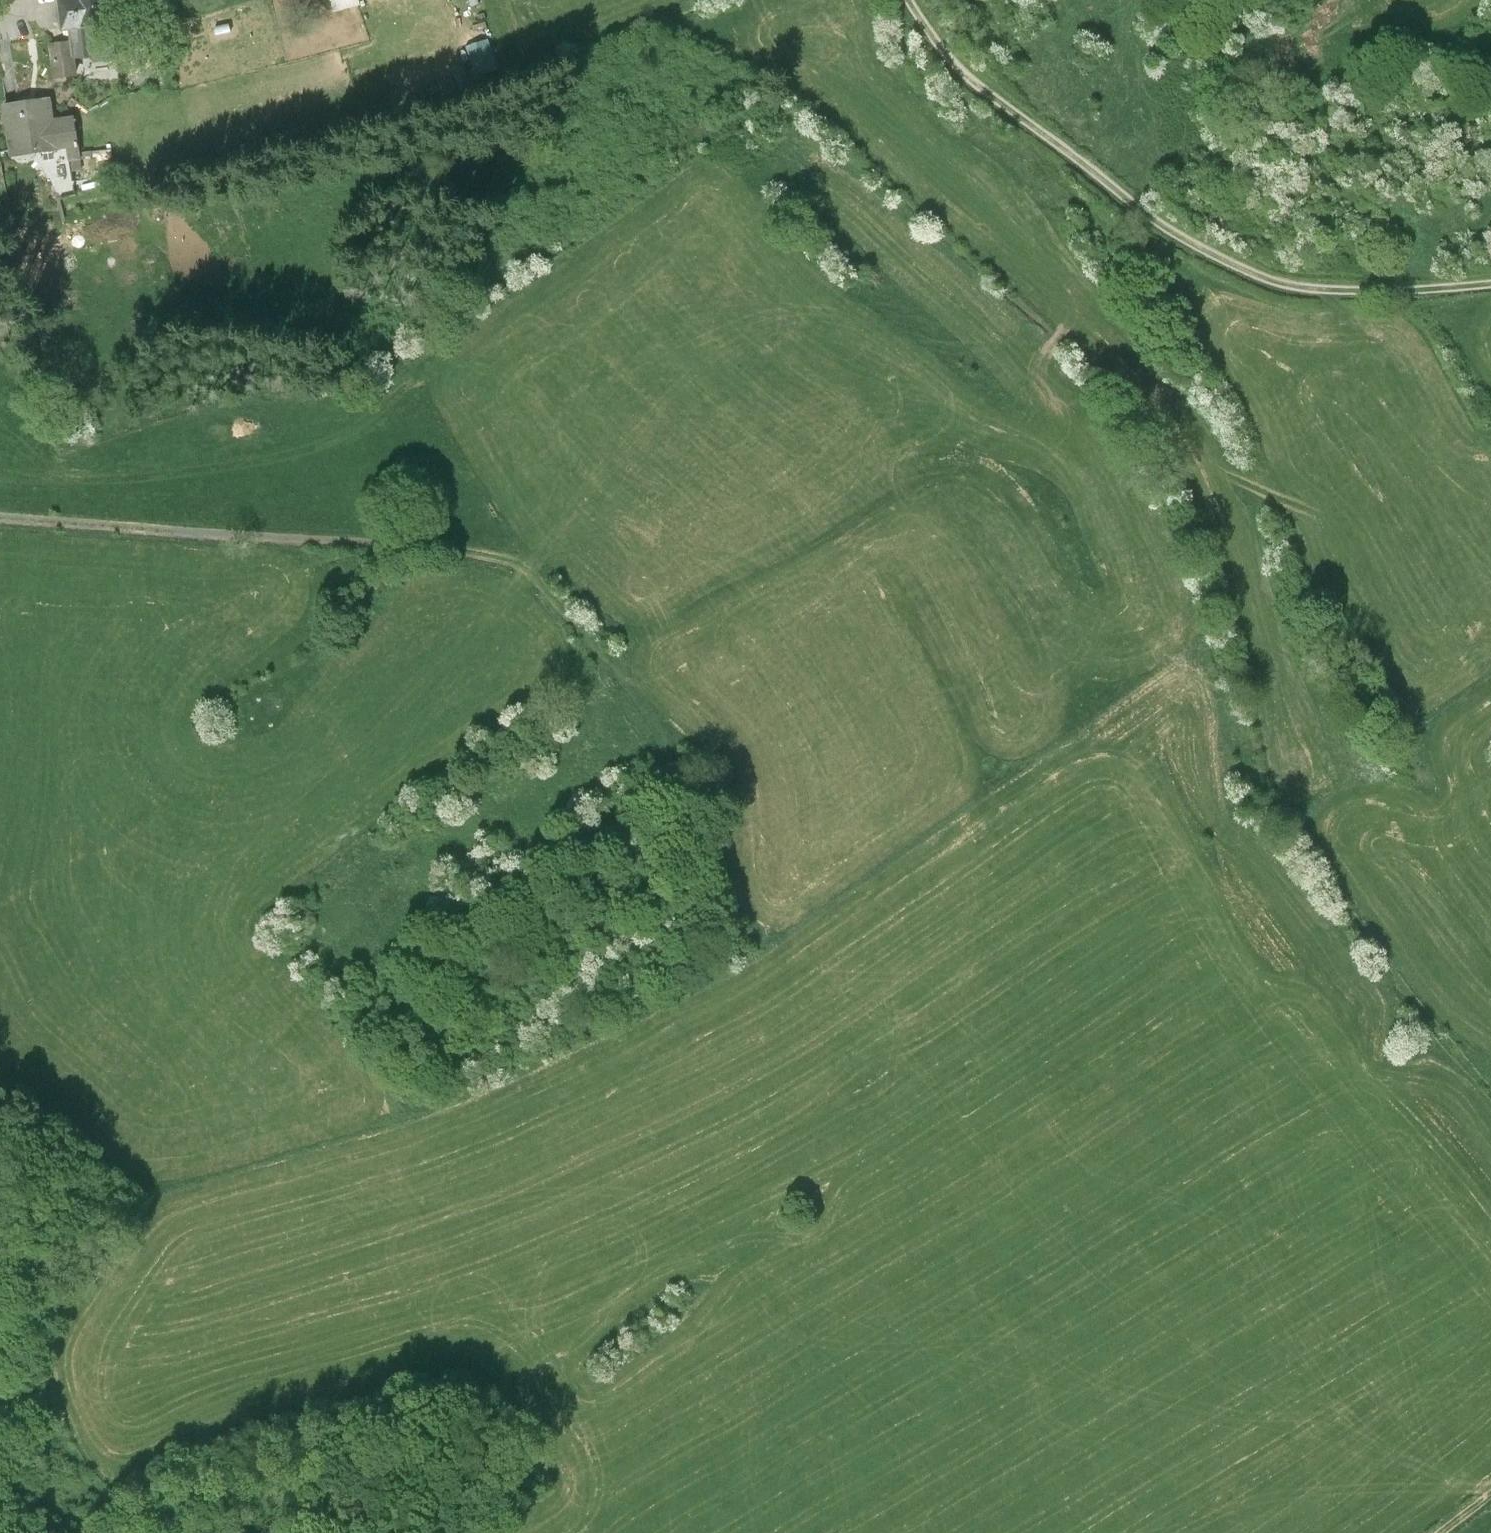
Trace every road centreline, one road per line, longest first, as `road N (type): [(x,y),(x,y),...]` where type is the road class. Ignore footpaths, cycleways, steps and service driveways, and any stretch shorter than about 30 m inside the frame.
road 1 (track): [(0,521),(496,558),(524,569),(692,767)]
road 2 (track): [(906,0),(945,65),(1171,231),(1288,285),(1490,280)]

